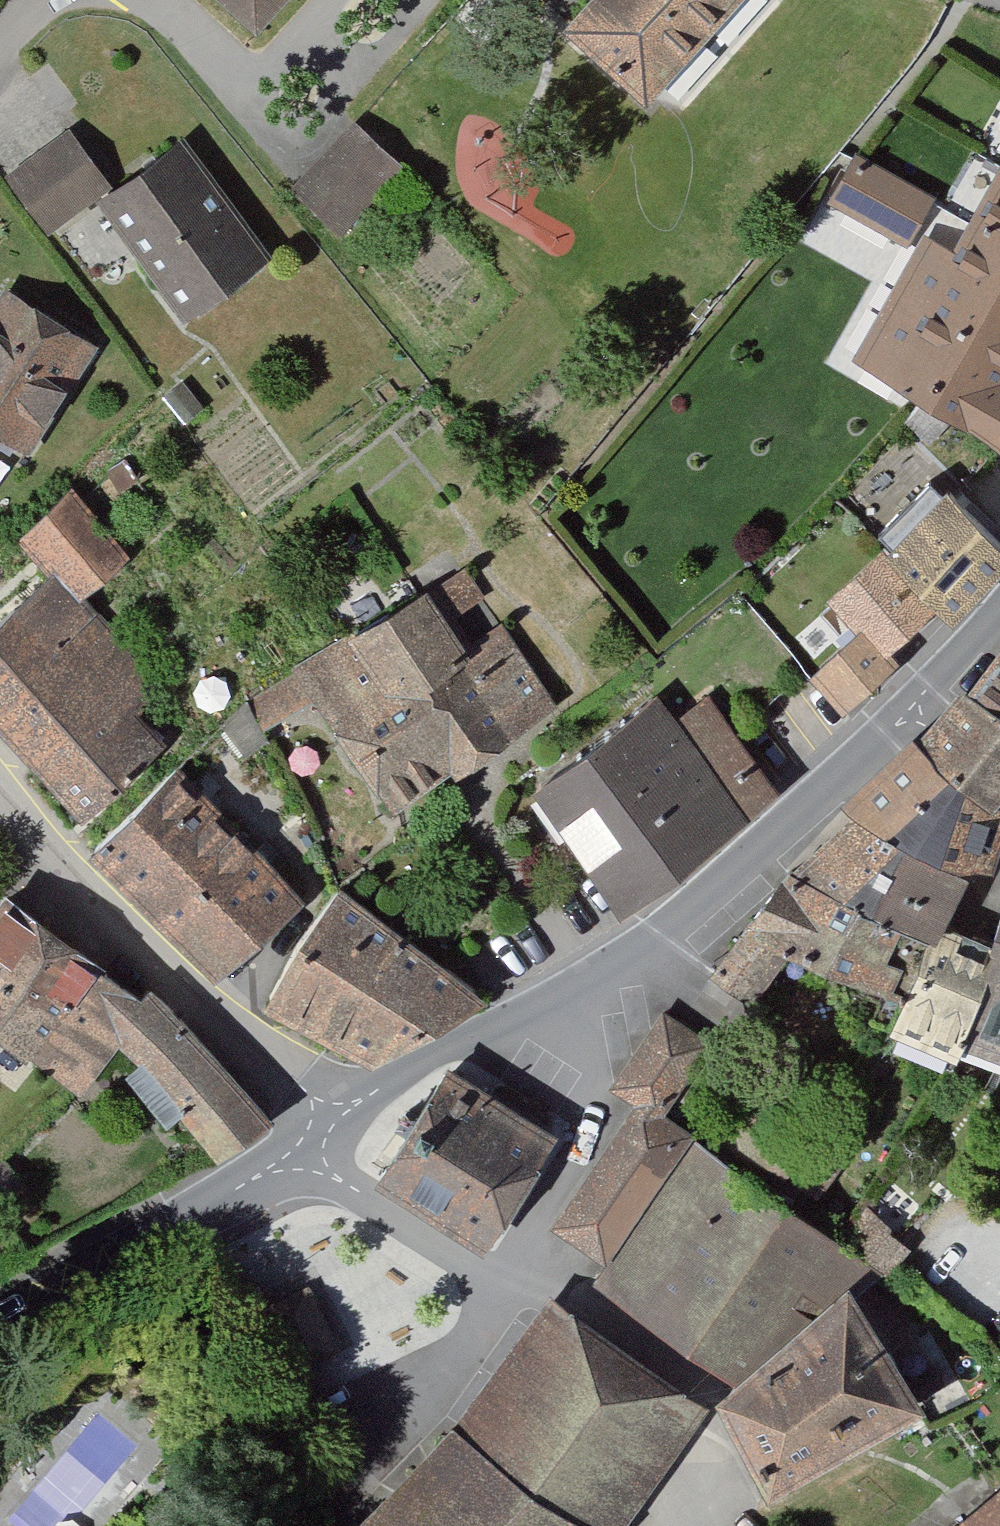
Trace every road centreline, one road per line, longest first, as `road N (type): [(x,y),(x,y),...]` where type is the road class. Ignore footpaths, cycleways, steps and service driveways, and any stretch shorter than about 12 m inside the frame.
road 1 (residential): [(474,1034),(633,948),(804,809),(999,608)]
road 2 (residential): [(474,1034),(590,1123),(499,1287),(280,1166)]
road 3 (residential): [(0,798),(348,1120)]
road 4 (residential): [(280,1166),(0,1323)]
road 5 (residential): [(348,1120),(474,1034)]

